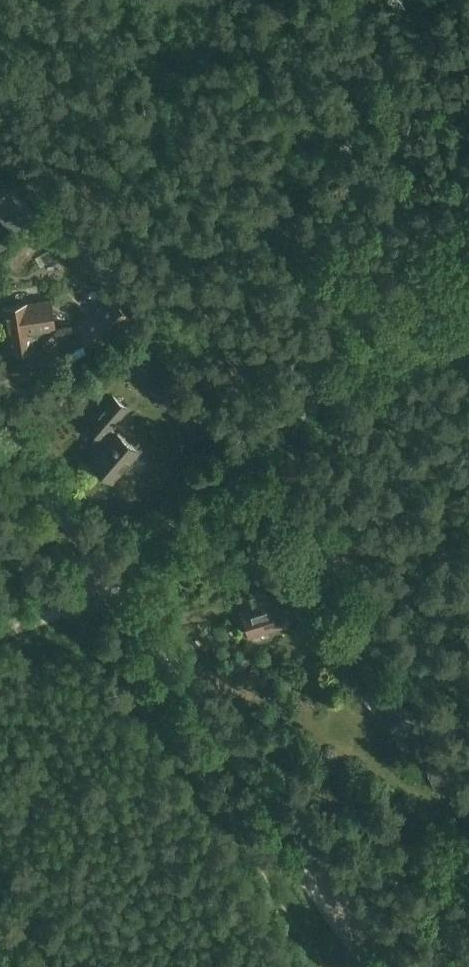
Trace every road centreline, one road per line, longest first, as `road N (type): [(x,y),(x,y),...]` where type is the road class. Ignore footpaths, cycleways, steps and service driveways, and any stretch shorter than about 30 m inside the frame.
road 1 (track): [(108,577),(299,825),(375,944)]
road 2 (unclassified): [(108,577),(0,434)]
road 3 (track): [(108,577),(235,467)]
road 4 (track): [(468,863),(375,944)]
road 5 (track): [(108,577),(53,613),(0,634)]

